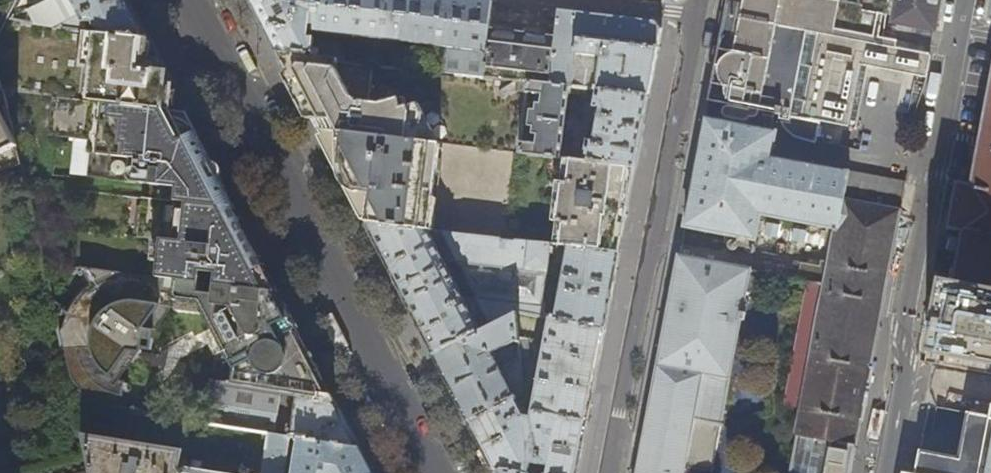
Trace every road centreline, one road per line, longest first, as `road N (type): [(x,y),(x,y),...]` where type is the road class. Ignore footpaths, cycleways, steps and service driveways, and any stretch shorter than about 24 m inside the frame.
road 1 (residential): [(186,0),(435,472)]

